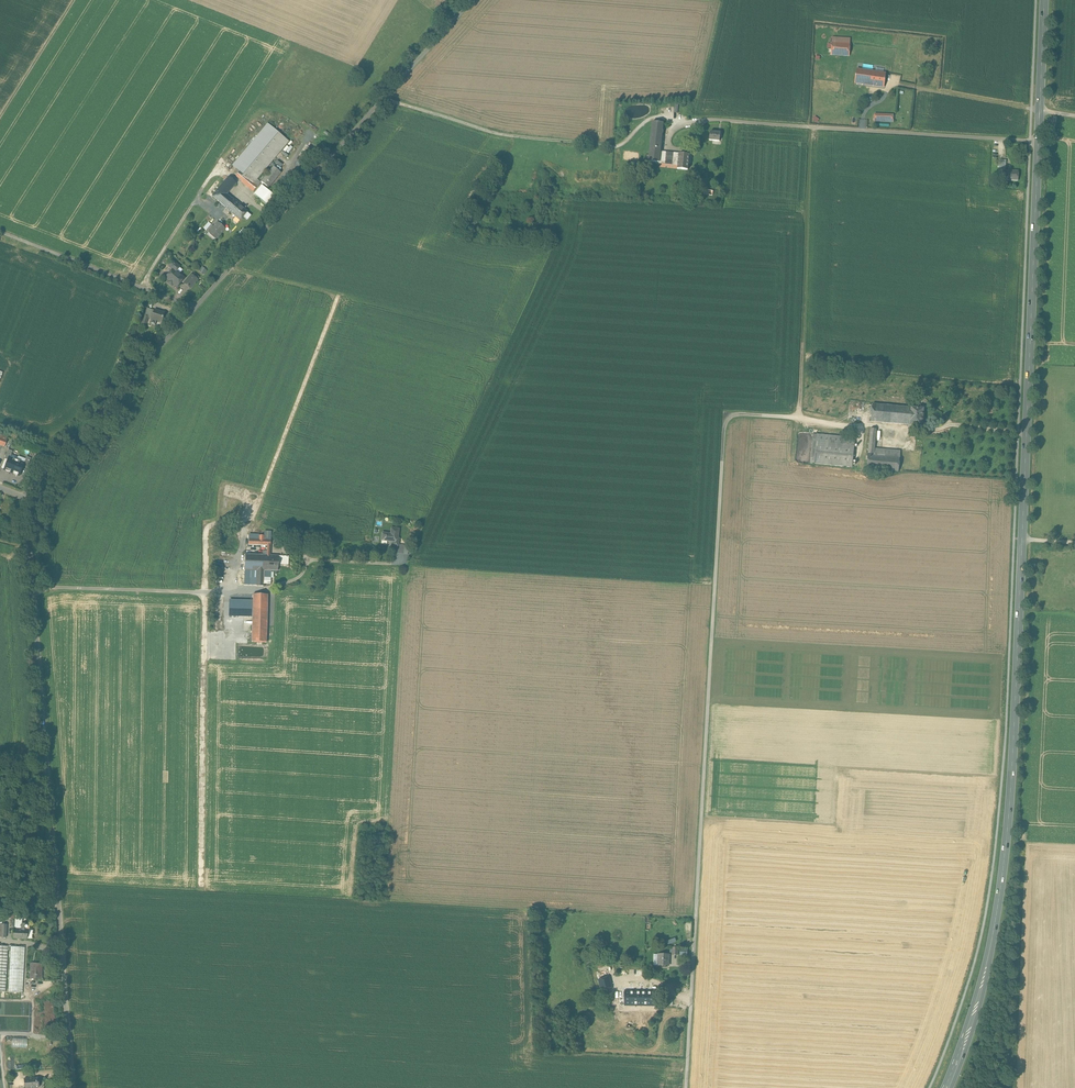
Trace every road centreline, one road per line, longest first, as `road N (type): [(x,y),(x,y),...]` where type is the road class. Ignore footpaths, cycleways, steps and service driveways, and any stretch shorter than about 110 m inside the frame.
road 1 (primary): [(946,1087),(980,997),(1008,820),(1044,0)]
road 2 (track): [(687,1087),(725,429),(734,414),(795,416)]
road 3 (unclassified): [(73,1087),(26,494)]
road 4 (unclassified): [(194,308),(473,0)]
road 5 (unclassified): [(26,494),(194,308)]
road 6 (track): [(254,509),(335,303)]
road 7 (residential): [(0,232),(194,308)]
road 8 (track): [(893,84),(1032,109)]
road 9 (track): [(75,0),(0,116)]

